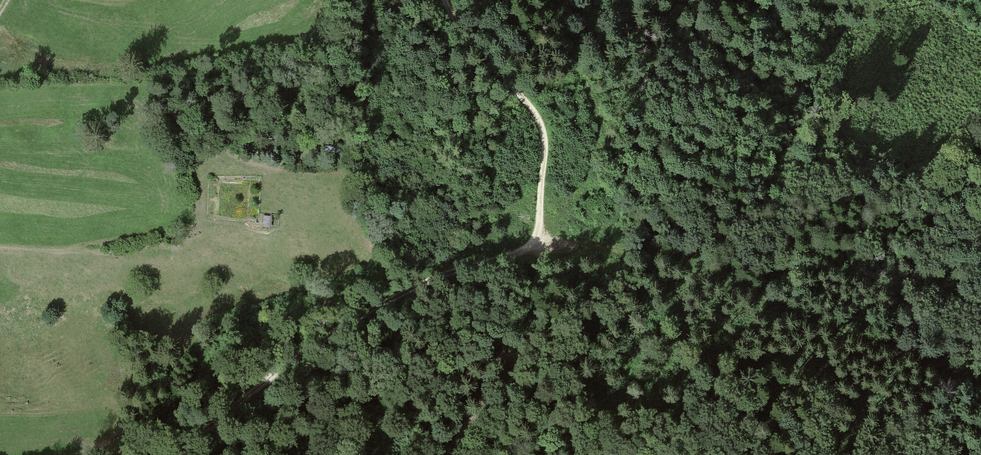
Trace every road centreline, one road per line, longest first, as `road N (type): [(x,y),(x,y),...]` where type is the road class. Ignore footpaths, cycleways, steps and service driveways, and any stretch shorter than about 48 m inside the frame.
road 1 (track): [(980,386),(809,326),(664,259),(616,249),(542,251)]
road 2 (track): [(163,454),(383,300),(460,267),(542,251)]
road 3 (track): [(542,251),(542,128),(444,0)]
road 4 (track): [(542,251),(483,393),(442,454)]

